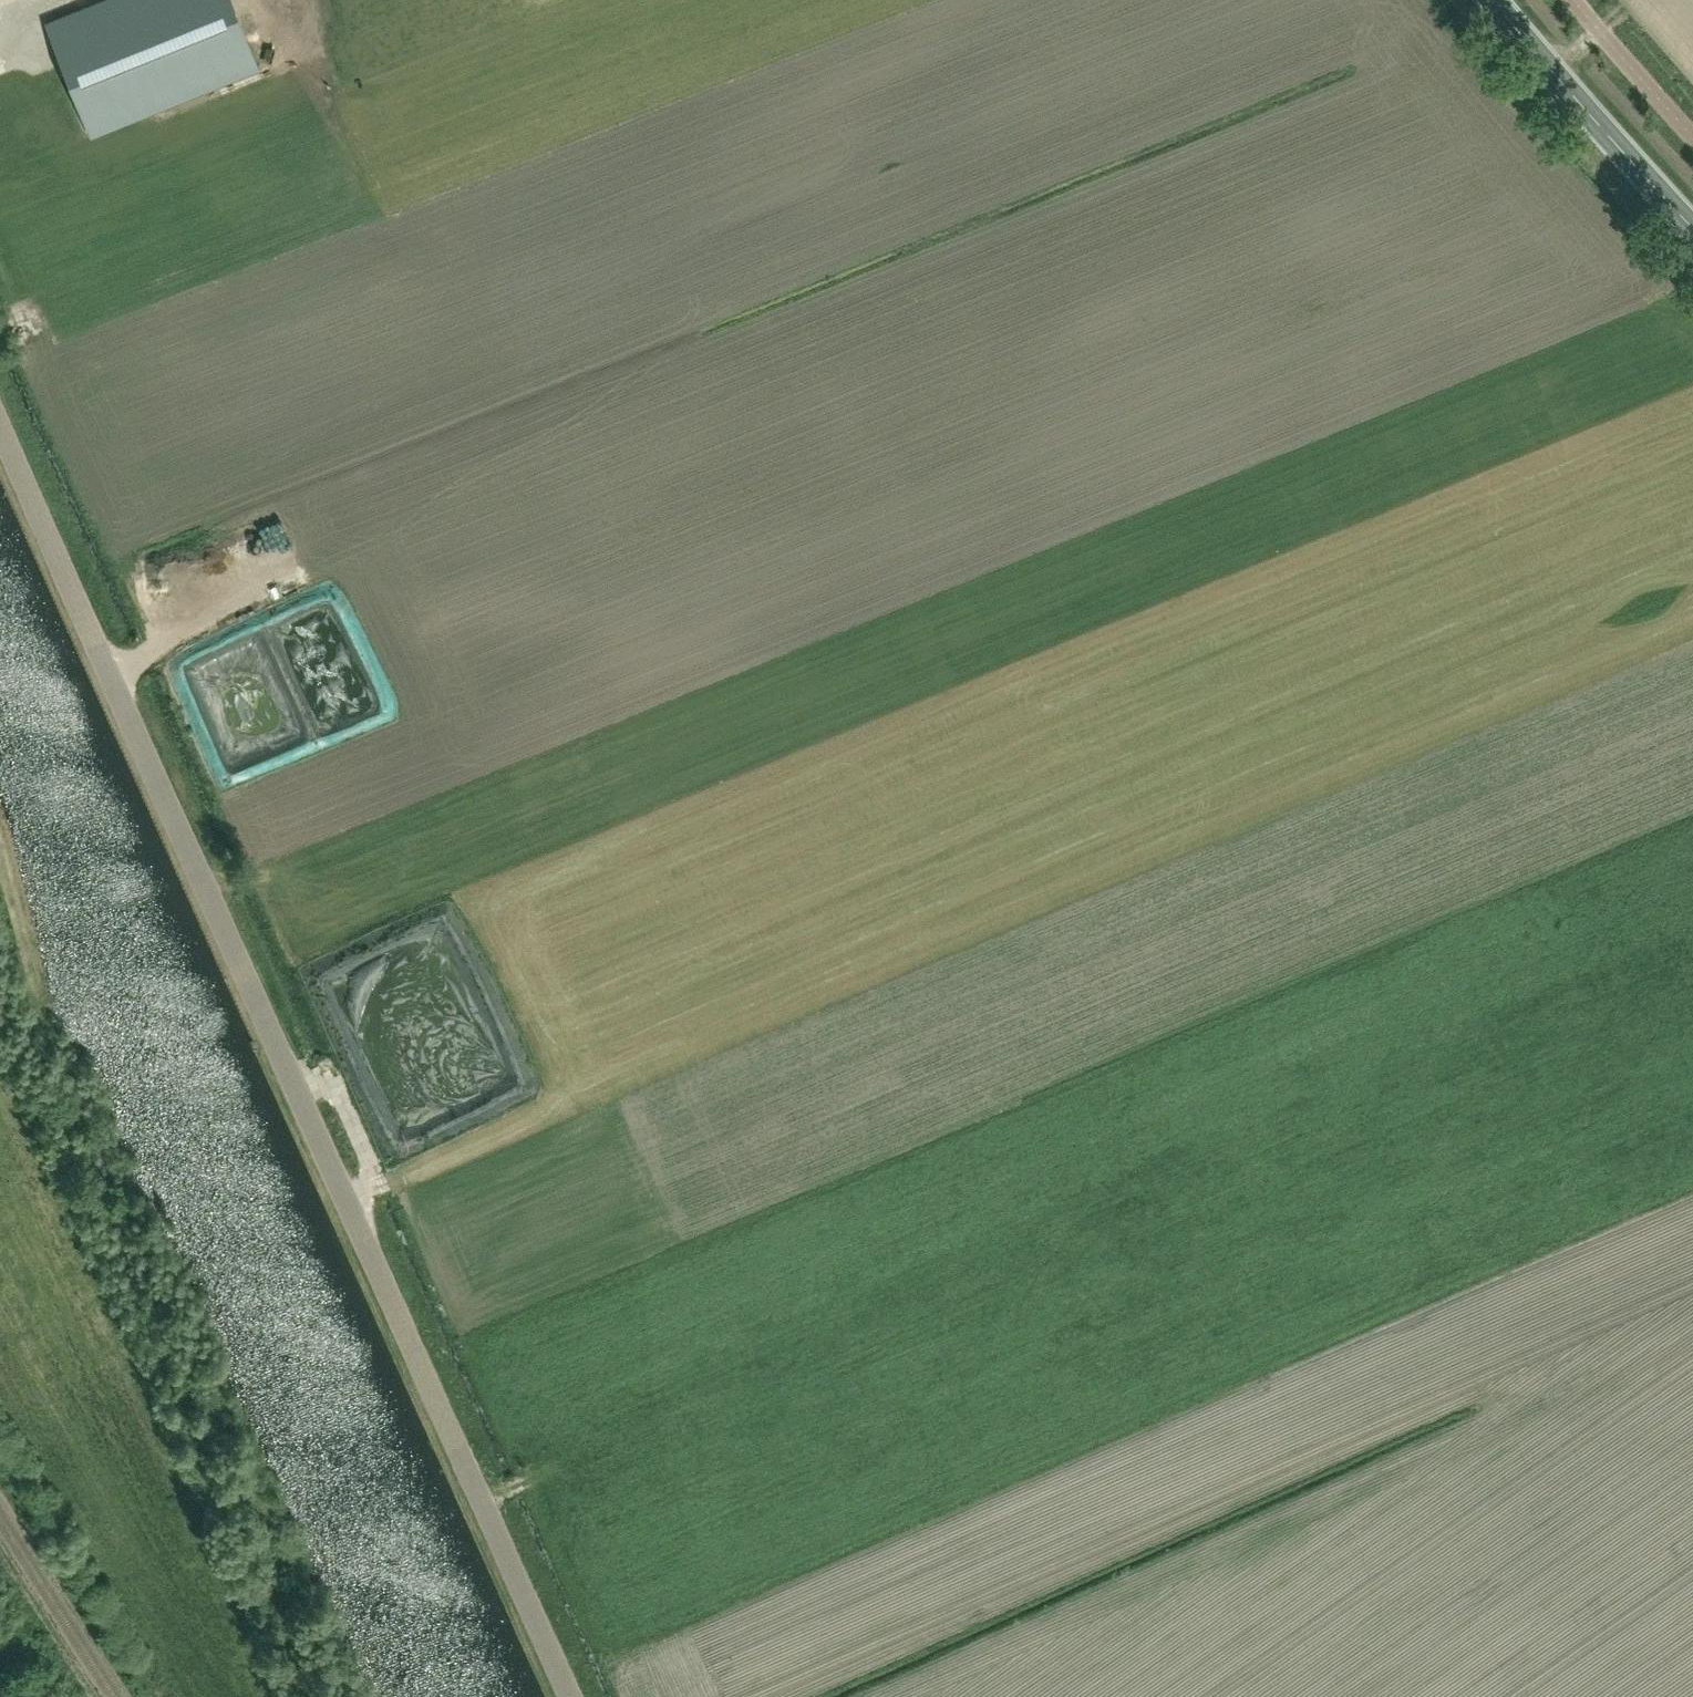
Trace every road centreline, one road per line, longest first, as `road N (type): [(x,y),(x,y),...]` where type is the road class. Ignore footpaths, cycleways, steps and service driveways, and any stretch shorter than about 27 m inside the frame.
road 1 (unclassified): [(570,1696),(0,423)]
road 2 (secondary): [(1692,227),(1493,0)]

